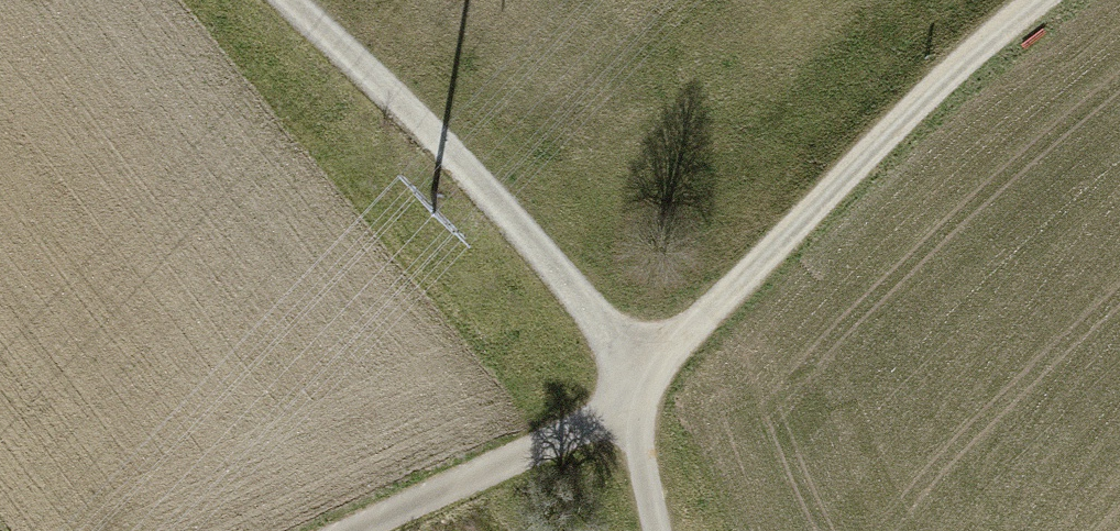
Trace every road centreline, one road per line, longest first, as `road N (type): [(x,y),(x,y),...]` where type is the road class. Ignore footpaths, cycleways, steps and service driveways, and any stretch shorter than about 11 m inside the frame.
road 1 (track): [(1039,0),(983,42),(631,391)]
road 2 (track): [(631,391),(584,302),(417,122),(289,0)]
road 3 (track): [(631,391),(571,435),(355,530)]
road 4 (track): [(656,530),(631,391)]

